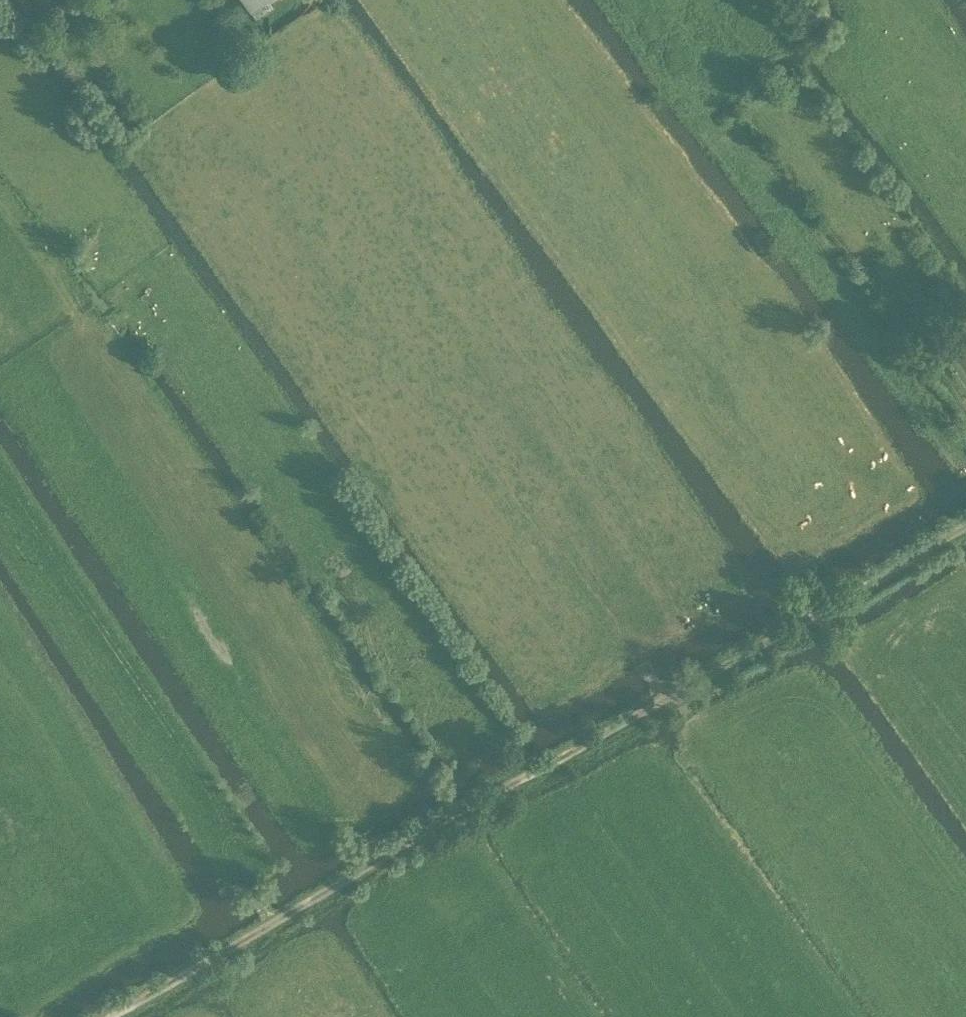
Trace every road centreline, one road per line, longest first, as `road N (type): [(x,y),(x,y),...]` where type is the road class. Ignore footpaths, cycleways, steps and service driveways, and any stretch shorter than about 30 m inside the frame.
road 1 (track): [(116,1016),(965,525)]

